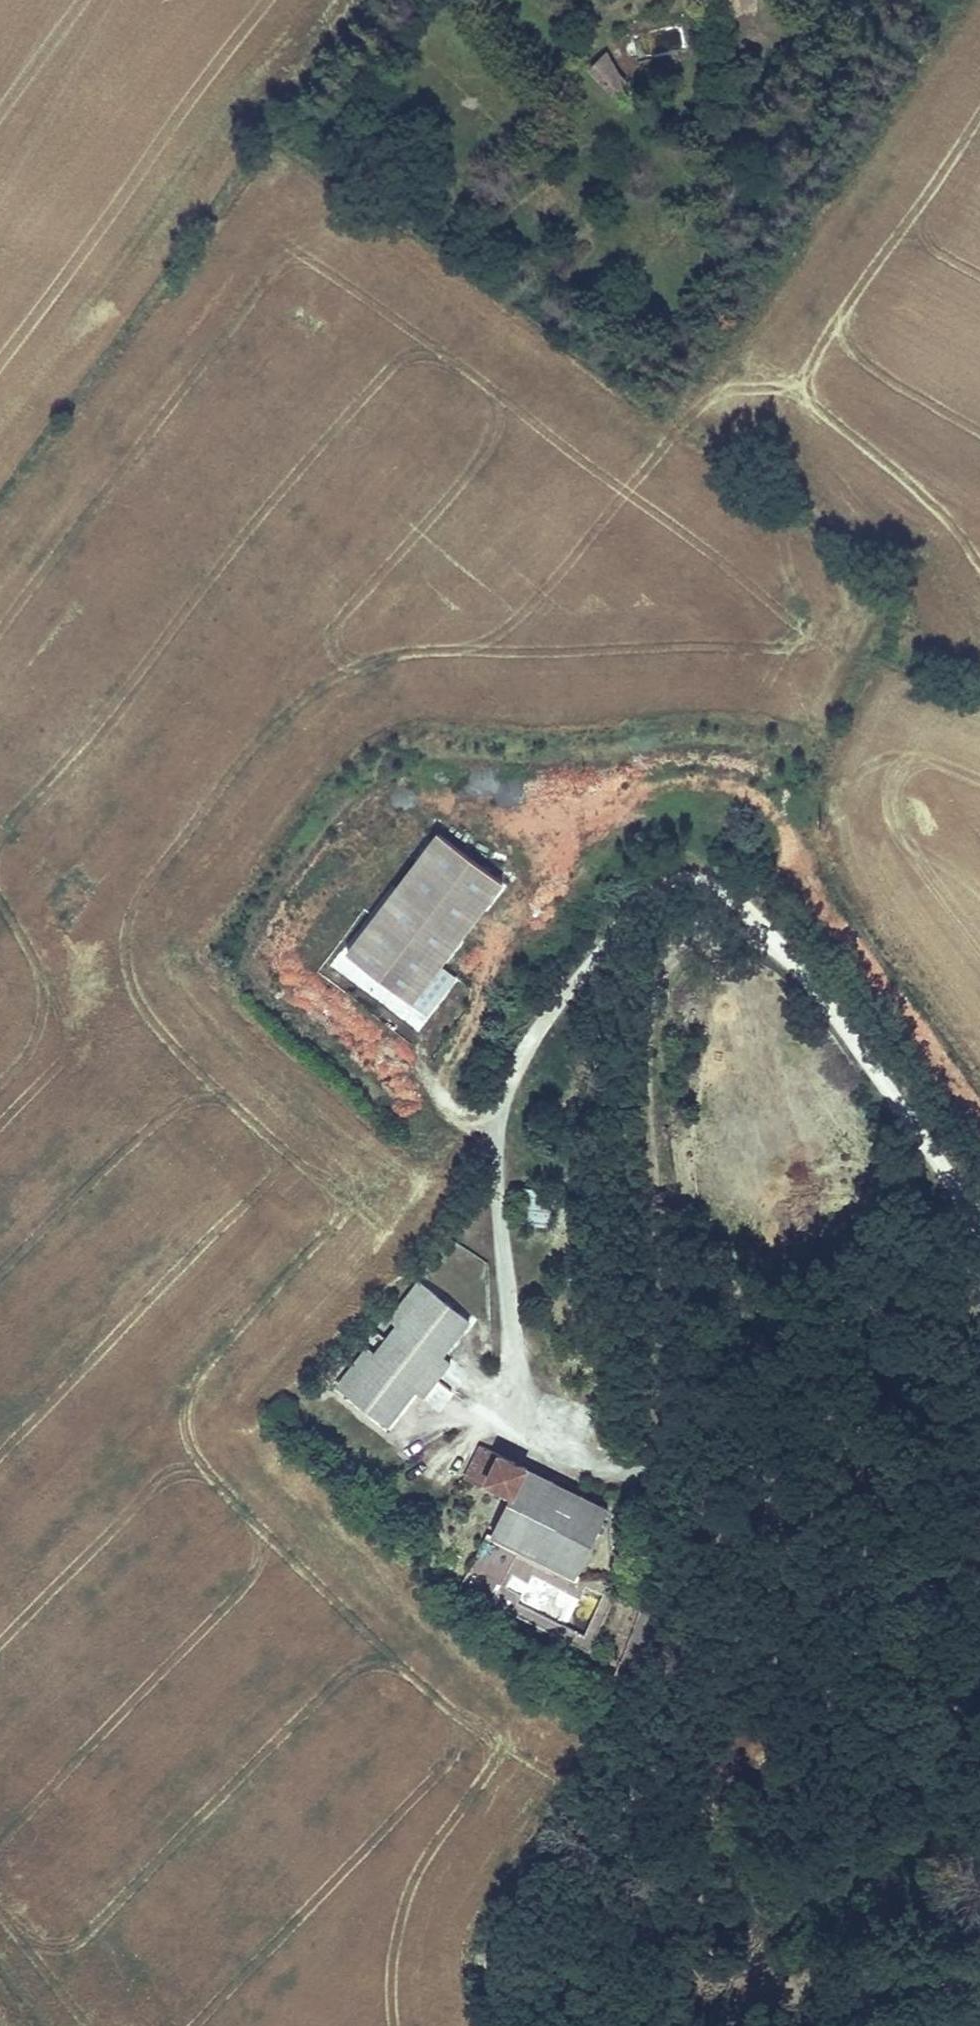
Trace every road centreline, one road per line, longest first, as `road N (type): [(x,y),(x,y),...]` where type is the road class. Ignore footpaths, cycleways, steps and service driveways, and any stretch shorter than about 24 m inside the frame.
road 1 (unclassified): [(559,1468),(540,1440),(516,1349),(498,1131),(536,1034),(663,879),(684,870),(704,875),(754,921),(801,973),(979,1228)]

